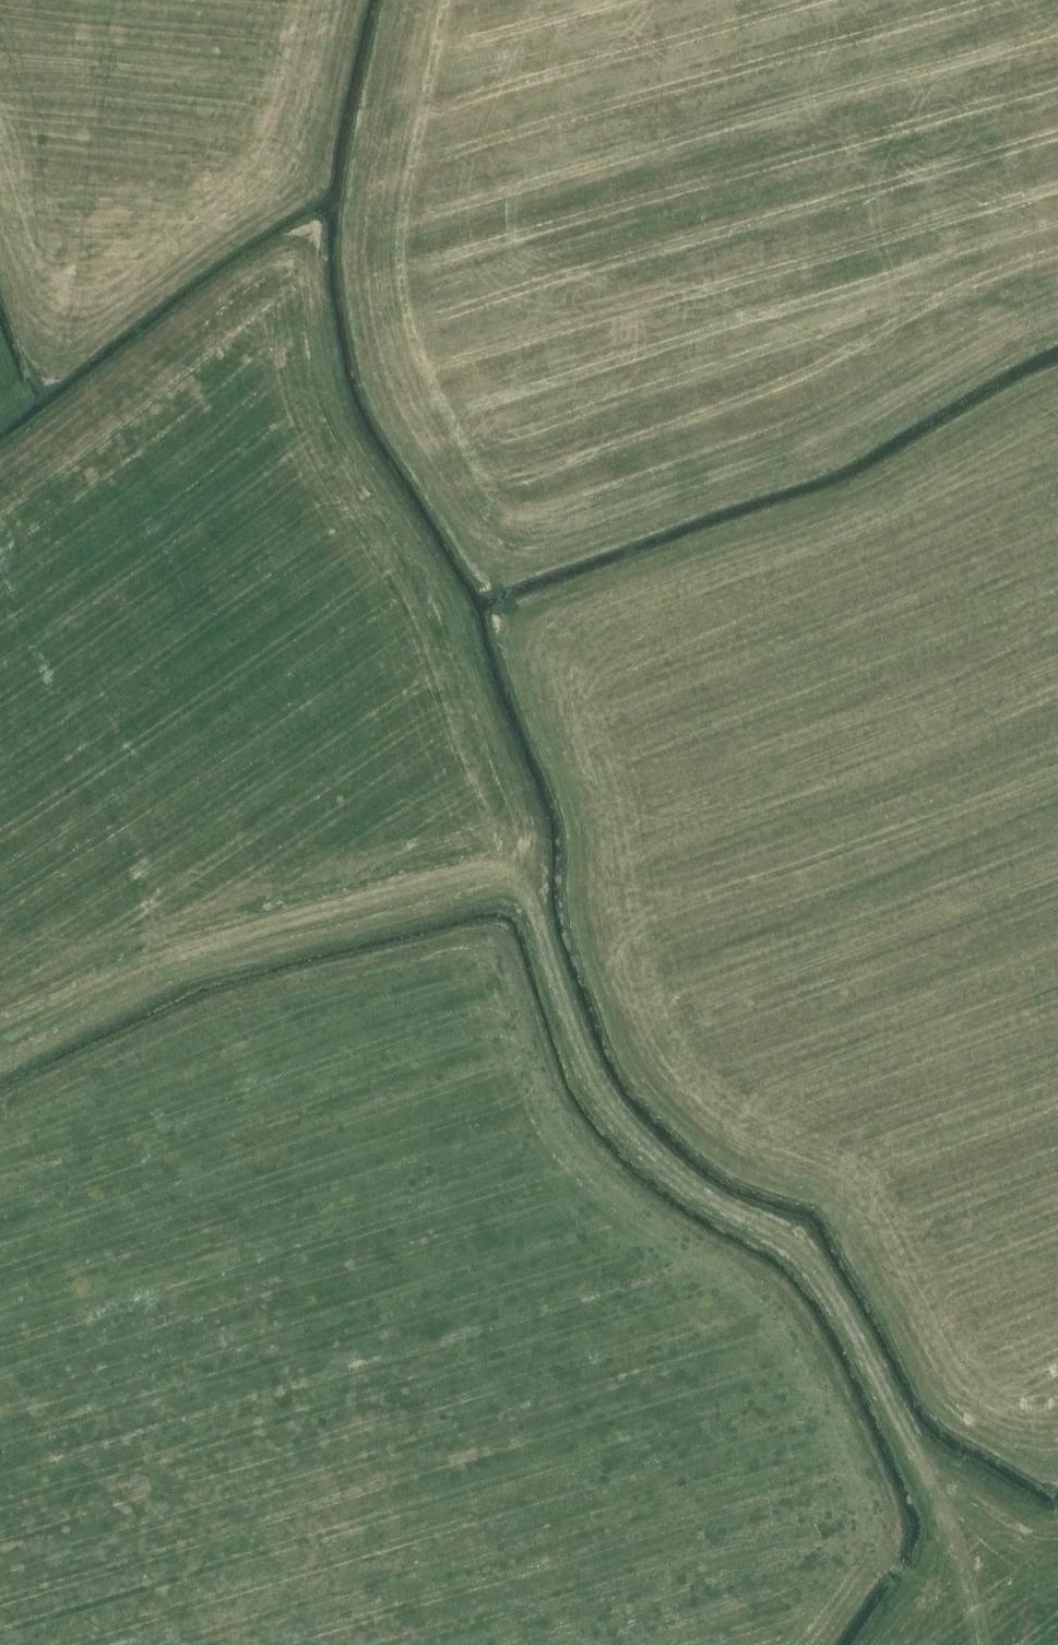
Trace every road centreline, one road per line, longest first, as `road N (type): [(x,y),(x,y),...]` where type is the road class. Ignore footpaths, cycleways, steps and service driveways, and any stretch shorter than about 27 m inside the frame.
road 1 (track): [(0,1057),(297,933),(463,887),(522,896),(592,1086),(669,1171),(771,1229),(819,1275),(958,1541)]

